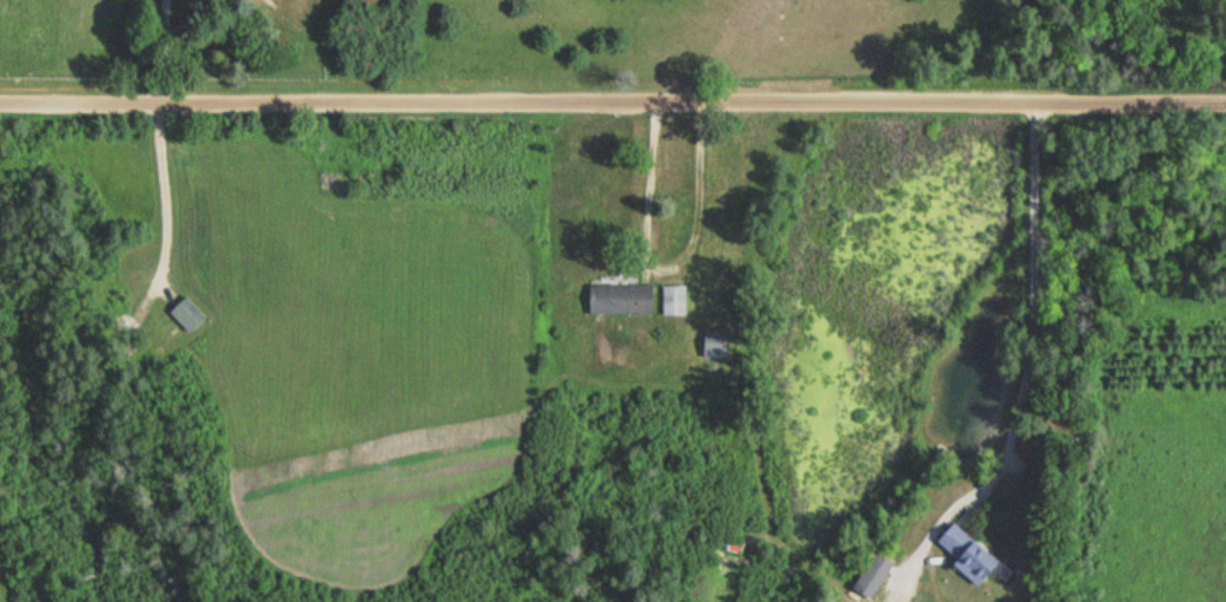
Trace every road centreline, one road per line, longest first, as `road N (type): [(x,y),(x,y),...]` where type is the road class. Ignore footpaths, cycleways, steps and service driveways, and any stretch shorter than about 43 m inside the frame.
road 1 (residential): [(0,100),(1225,97)]

